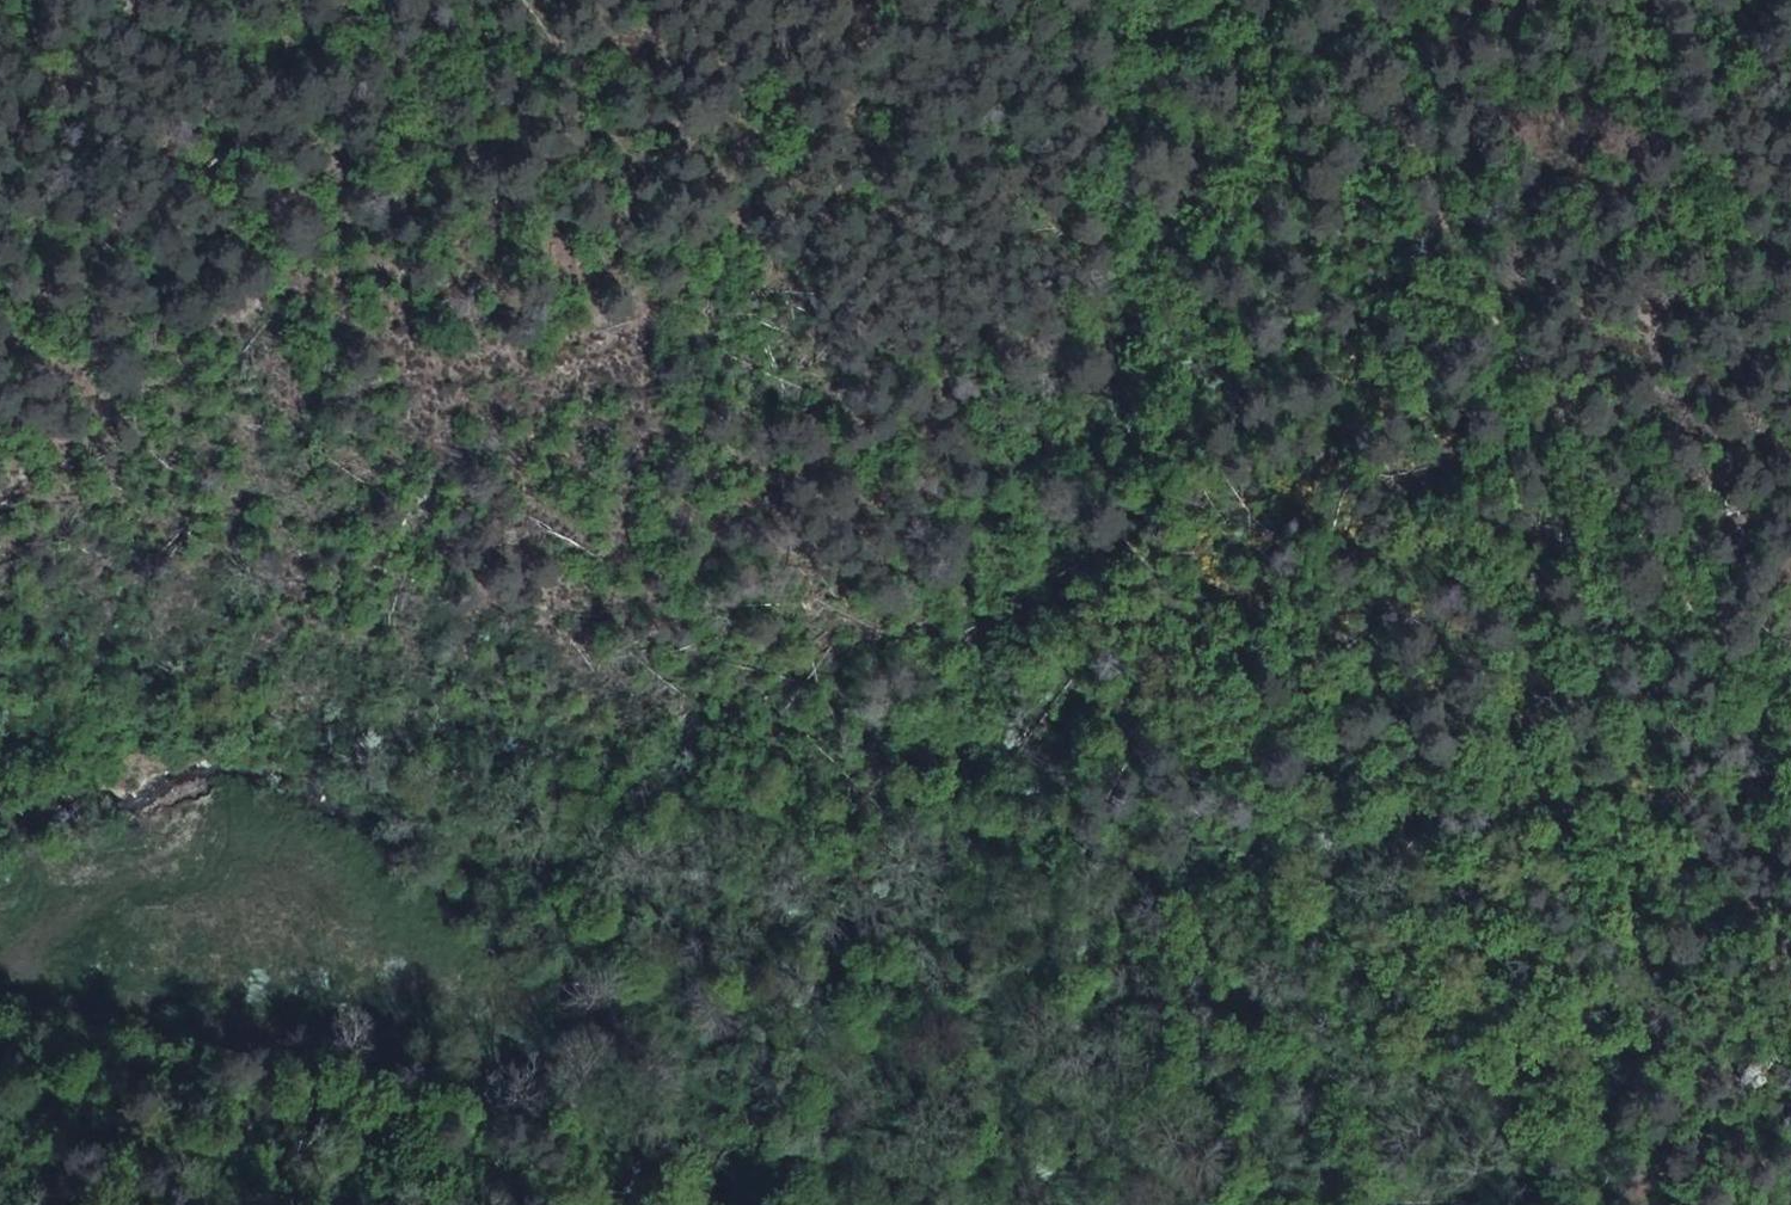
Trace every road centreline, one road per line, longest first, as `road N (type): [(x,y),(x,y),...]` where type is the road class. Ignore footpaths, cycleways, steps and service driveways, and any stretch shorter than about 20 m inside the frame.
road 1 (track): [(0,1003),(523,1065),(692,1204)]

